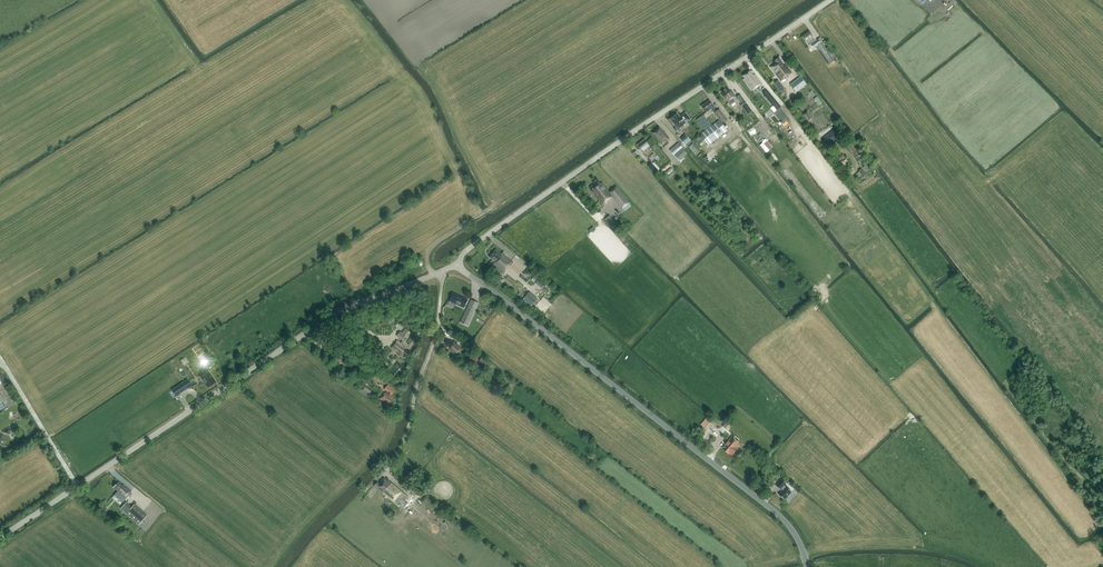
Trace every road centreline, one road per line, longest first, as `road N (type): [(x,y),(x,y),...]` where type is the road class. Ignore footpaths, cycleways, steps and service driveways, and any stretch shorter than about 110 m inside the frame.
road 1 (tertiary): [(457,265),(337,311),(0,538)]
road 2 (tertiary): [(808,566),(785,520),(457,265)]
road 3 (tertiary): [(457,265),(490,233),(831,0)]

